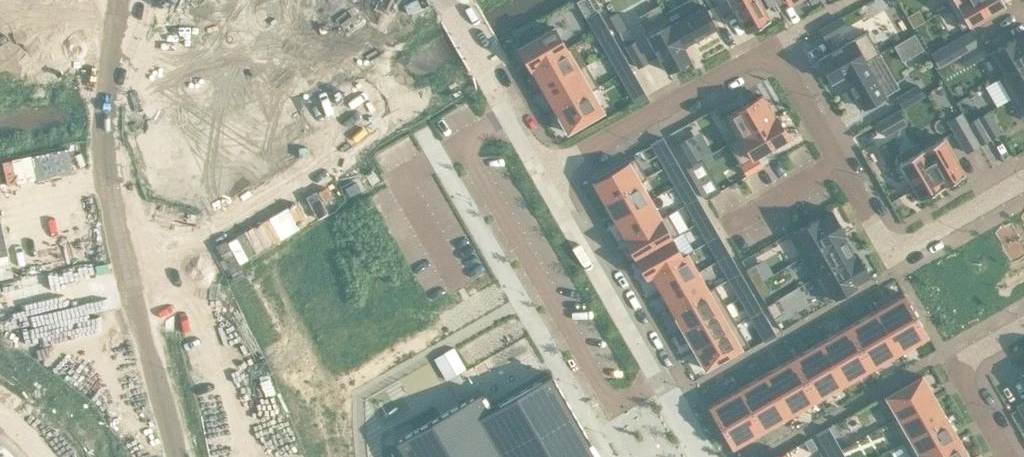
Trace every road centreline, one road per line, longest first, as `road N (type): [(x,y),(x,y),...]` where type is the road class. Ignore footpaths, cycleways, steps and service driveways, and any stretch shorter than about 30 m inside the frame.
road 1 (residential): [(704,456),(544,175)]
road 2 (residential): [(778,48),(544,175)]
road 3 (residential): [(778,48),(896,252)]
road 4 (residential): [(896,252),(1023,178)]
road 5 (residential): [(896,252),(963,368)]
road 6 (residential): [(544,175),(480,59)]

